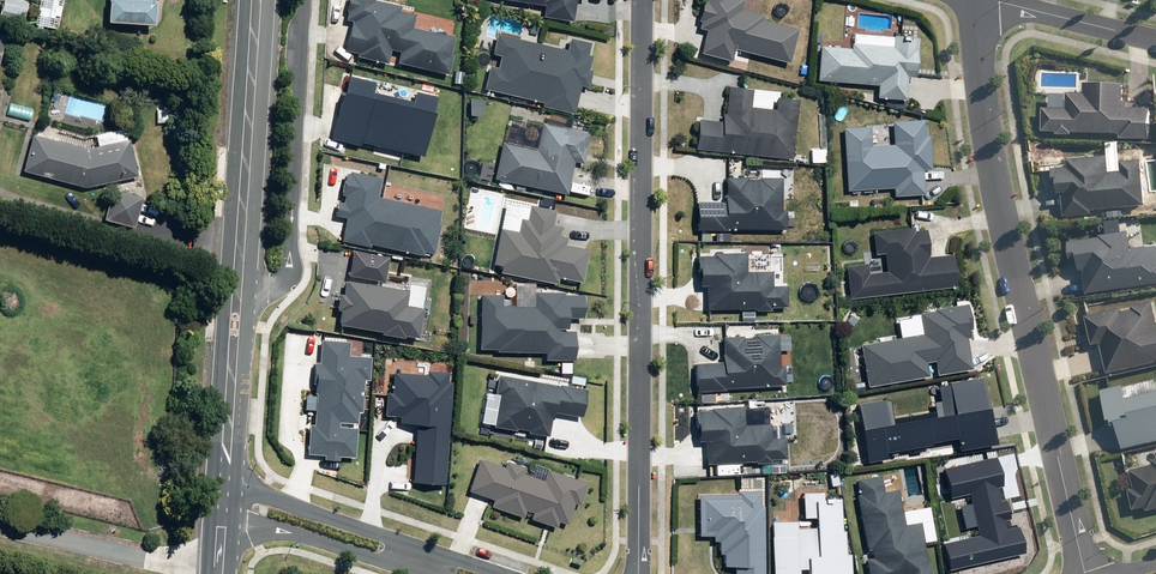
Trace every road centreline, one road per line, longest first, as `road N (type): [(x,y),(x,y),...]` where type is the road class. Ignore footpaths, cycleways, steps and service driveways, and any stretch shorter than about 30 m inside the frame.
road 1 (residential): [(973,0),(986,126),(1085,573)]
road 2 (residential): [(638,573),(644,0)]
road 3 (residential): [(306,0),(290,258),(278,283),(236,300)]
road 4 (secondary): [(236,300),(254,0)]
road 5 (tertiary): [(222,485),(430,549)]
road 6 (tertiary): [(424,573),(220,517)]
road 7 (secondary): [(222,485),(236,300)]
road 8 (residential): [(990,0),(1155,41)]

